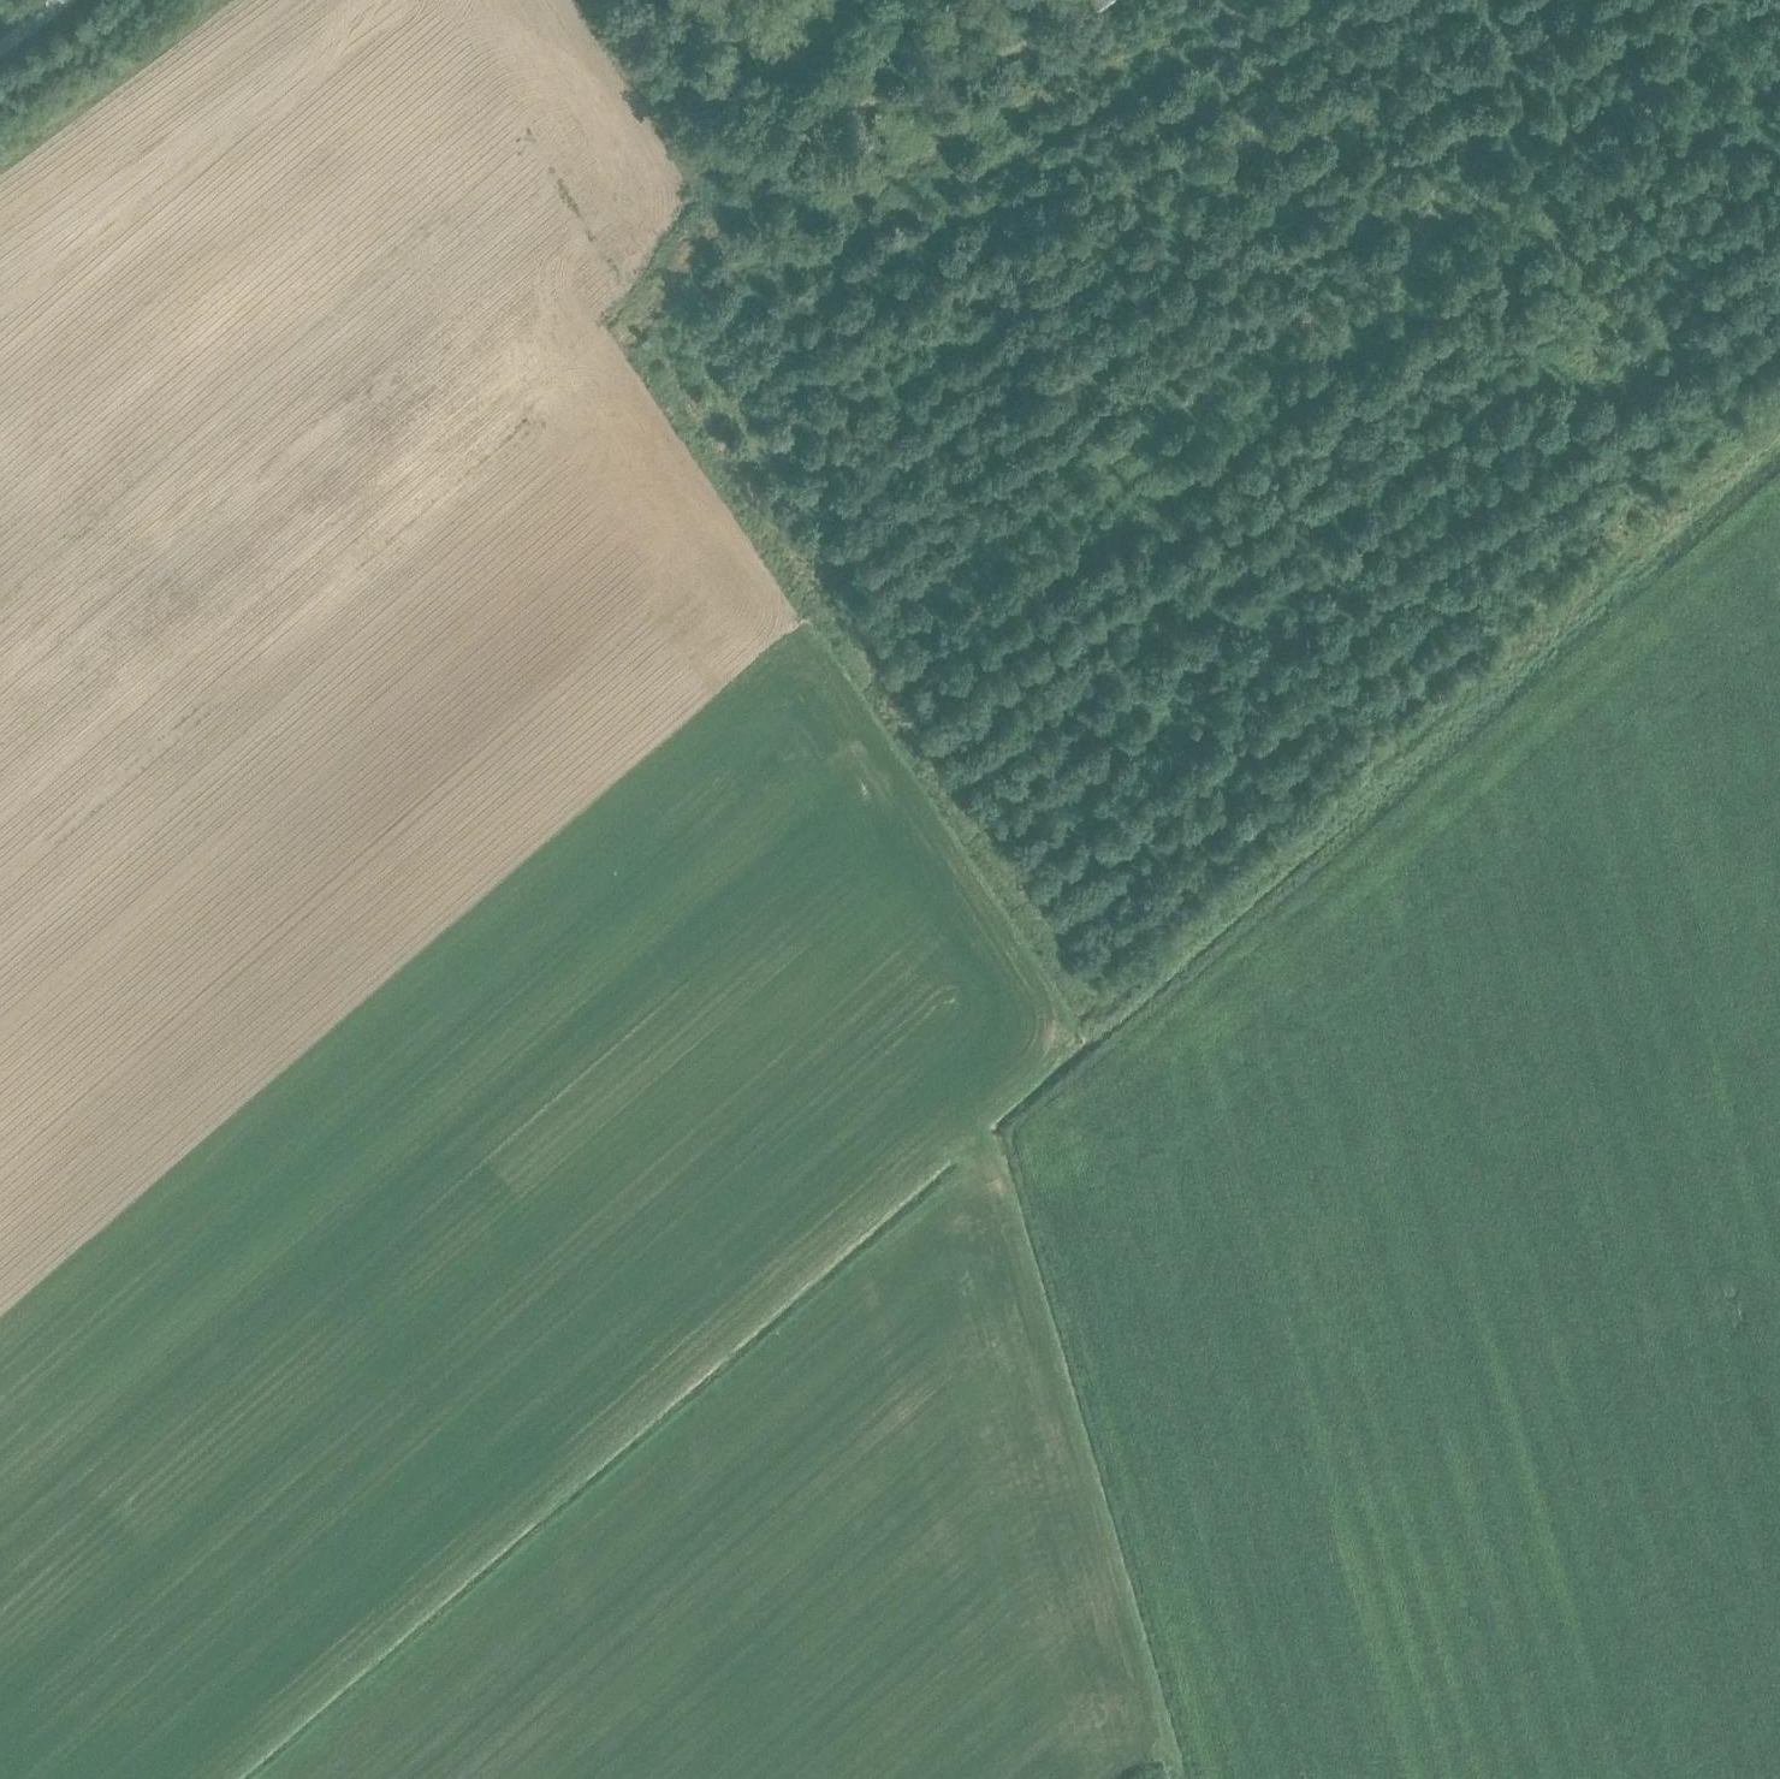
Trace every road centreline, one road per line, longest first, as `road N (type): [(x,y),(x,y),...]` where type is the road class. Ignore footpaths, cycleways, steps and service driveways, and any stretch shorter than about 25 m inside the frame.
road 1 (track): [(0,146),(190,0)]

